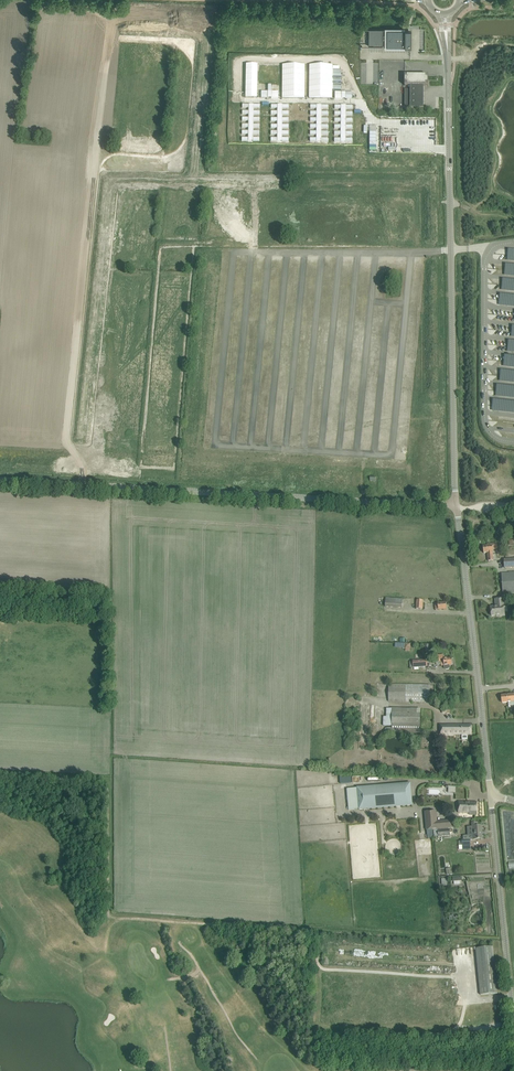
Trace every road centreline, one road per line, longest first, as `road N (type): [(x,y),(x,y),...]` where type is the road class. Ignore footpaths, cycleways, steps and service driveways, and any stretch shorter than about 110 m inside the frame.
road 1 (unclassified): [(456,505),(446,37)]
road 2 (unclassified): [(456,505),(0,479)]
road 3 (unclassified): [(491,794),(456,505)]
road 4 (unclassified): [(513,1023),(491,794)]

